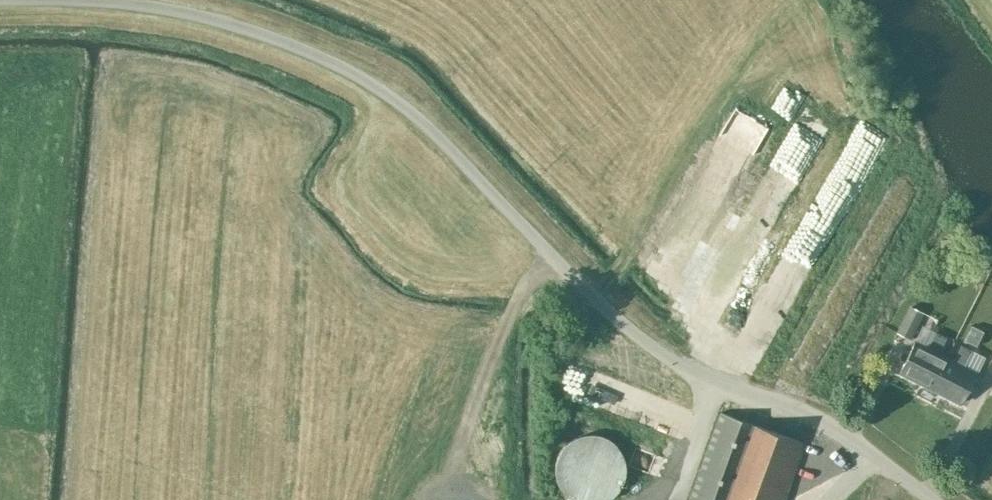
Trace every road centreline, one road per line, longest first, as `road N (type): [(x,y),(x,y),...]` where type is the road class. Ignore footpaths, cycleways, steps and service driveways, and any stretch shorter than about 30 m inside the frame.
road 1 (unclassified): [(68,0),(121,2),(242,29),(355,76),(425,125),(632,334),(694,373),(843,435),(932,499)]

